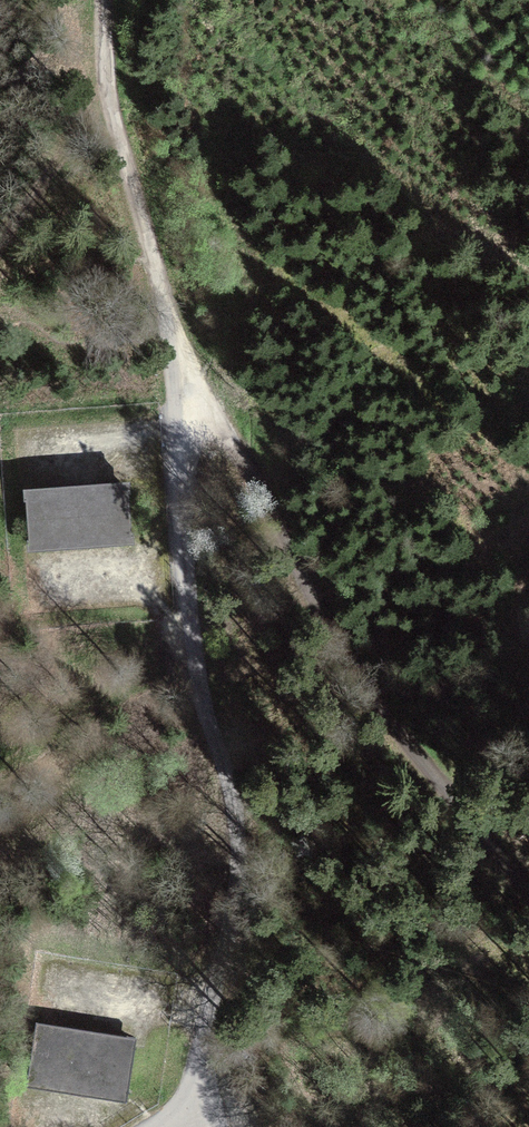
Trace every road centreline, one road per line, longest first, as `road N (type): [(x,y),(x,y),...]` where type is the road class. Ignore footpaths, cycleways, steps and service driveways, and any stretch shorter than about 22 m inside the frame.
road 1 (track): [(204,1042),(242,840),(198,673),(165,316),(115,81),(111,0)]
road 2 (track): [(528,903),(252,467),(168,357)]

